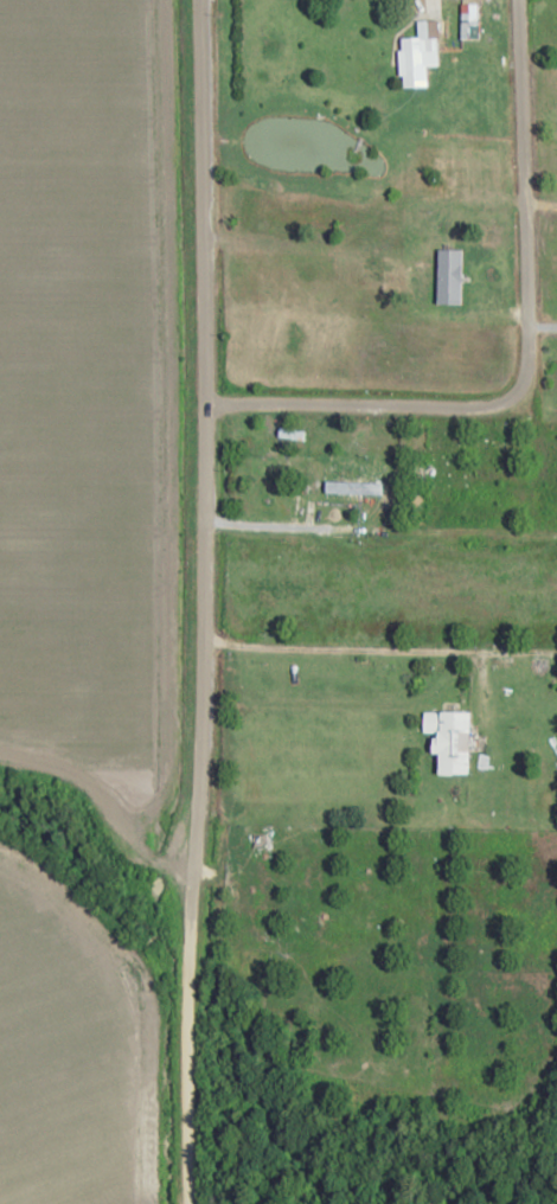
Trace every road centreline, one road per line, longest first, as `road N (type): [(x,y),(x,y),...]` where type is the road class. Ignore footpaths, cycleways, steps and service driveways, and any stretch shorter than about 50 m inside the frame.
road 1 (residential): [(184,1203),(196,238),(190,0)]
road 2 (track): [(193,405),(475,411),(510,398),(524,372),(525,327),(517,0)]
road 3 (residential): [(556,653),(188,641)]
road 4 (residential): [(191,525),(556,535)]

